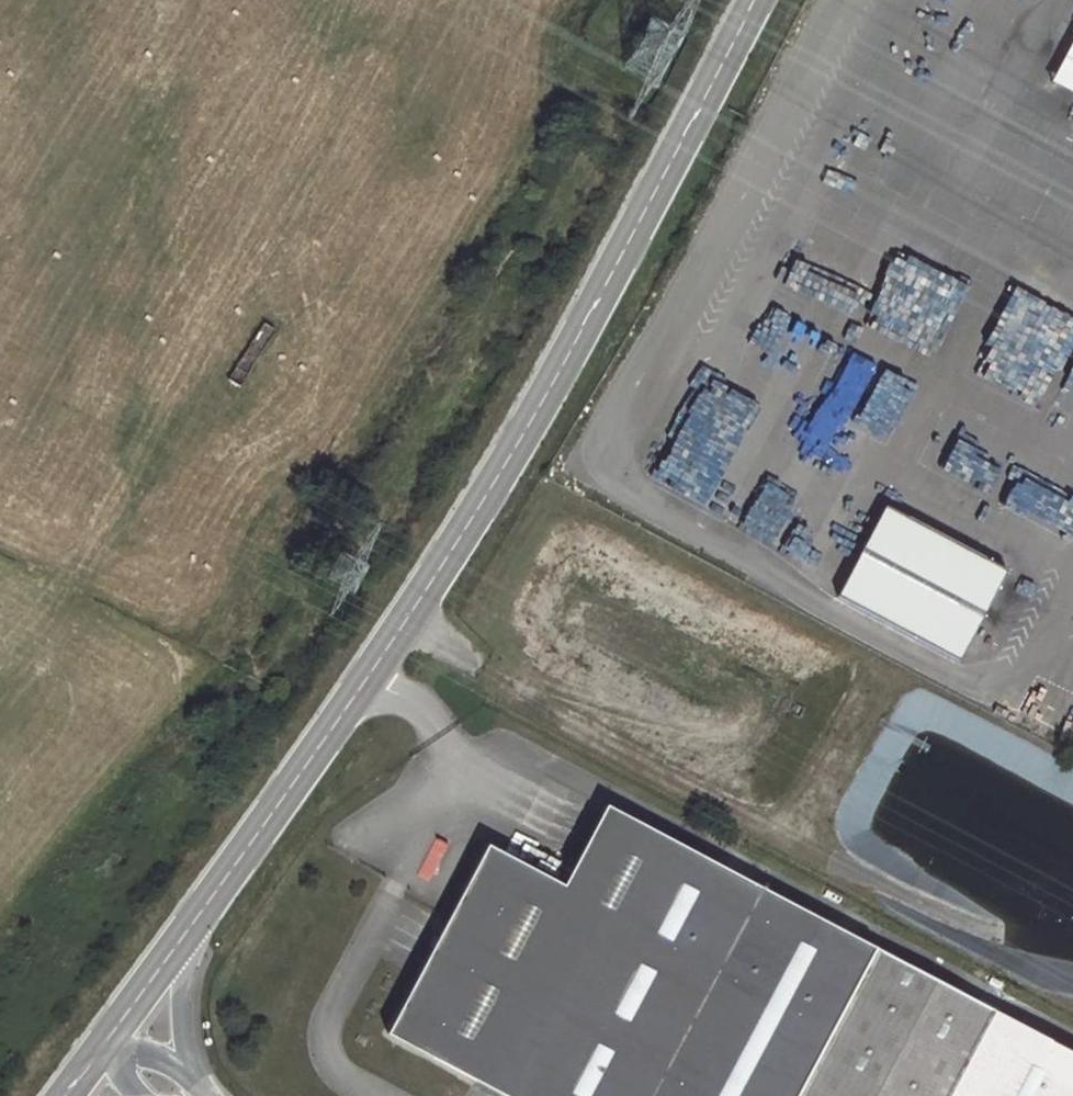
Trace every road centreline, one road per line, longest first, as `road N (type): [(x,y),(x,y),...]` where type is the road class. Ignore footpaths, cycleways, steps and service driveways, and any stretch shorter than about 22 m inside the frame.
road 1 (secondary): [(186,932),(403,624),(566,352),(756,0)]
road 2 (unclassified): [(202,1095),(188,1017),(186,932)]
road 3 (secondary): [(98,1052),(186,932)]

